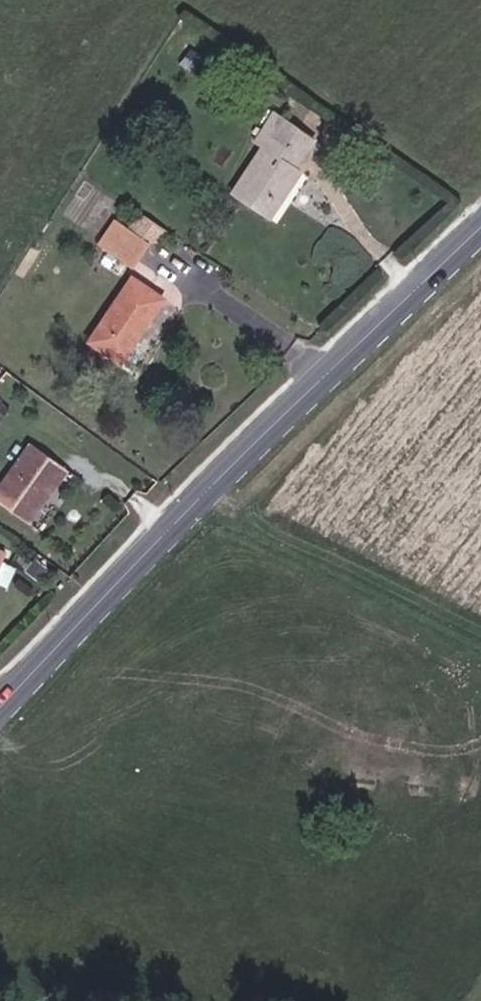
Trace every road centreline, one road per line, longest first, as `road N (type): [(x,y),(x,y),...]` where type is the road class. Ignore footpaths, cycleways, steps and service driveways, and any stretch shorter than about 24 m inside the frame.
road 1 (tertiary): [(0,717),(275,422),(480,222)]

